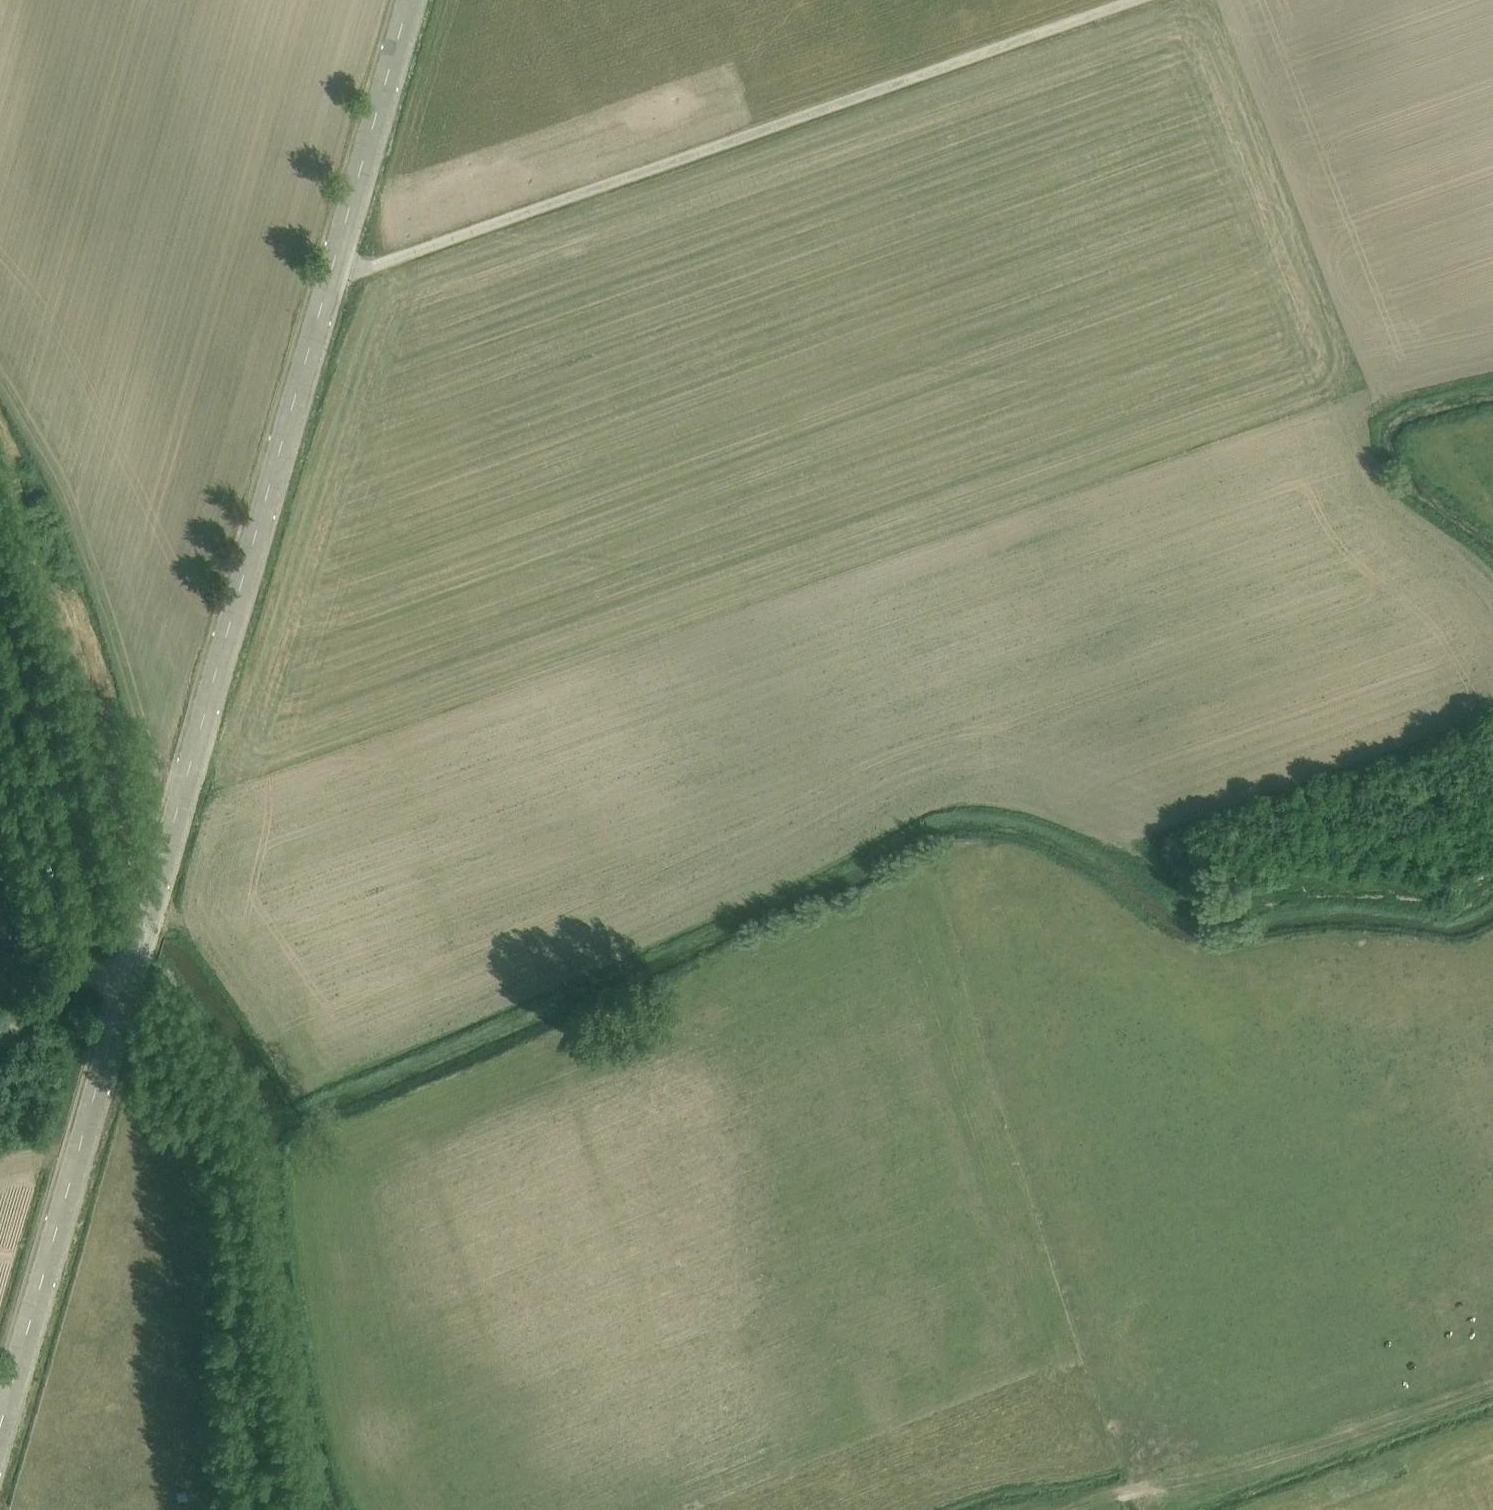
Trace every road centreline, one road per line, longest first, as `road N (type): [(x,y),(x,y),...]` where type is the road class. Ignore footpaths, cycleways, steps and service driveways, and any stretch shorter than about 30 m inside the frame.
road 1 (tertiary): [(410,0),(0,1431)]
road 2 (track): [(1154,1498),(1492,1385)]

